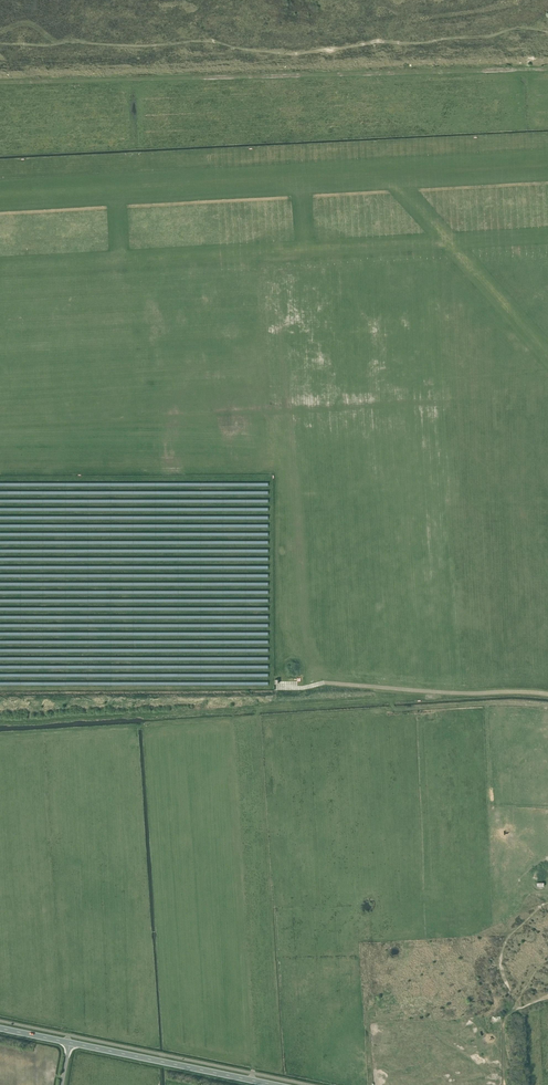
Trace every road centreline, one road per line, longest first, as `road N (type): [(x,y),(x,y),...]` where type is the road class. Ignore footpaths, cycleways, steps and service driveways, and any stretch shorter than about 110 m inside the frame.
road 1 (secondary): [(274,1084),(71,1043)]

